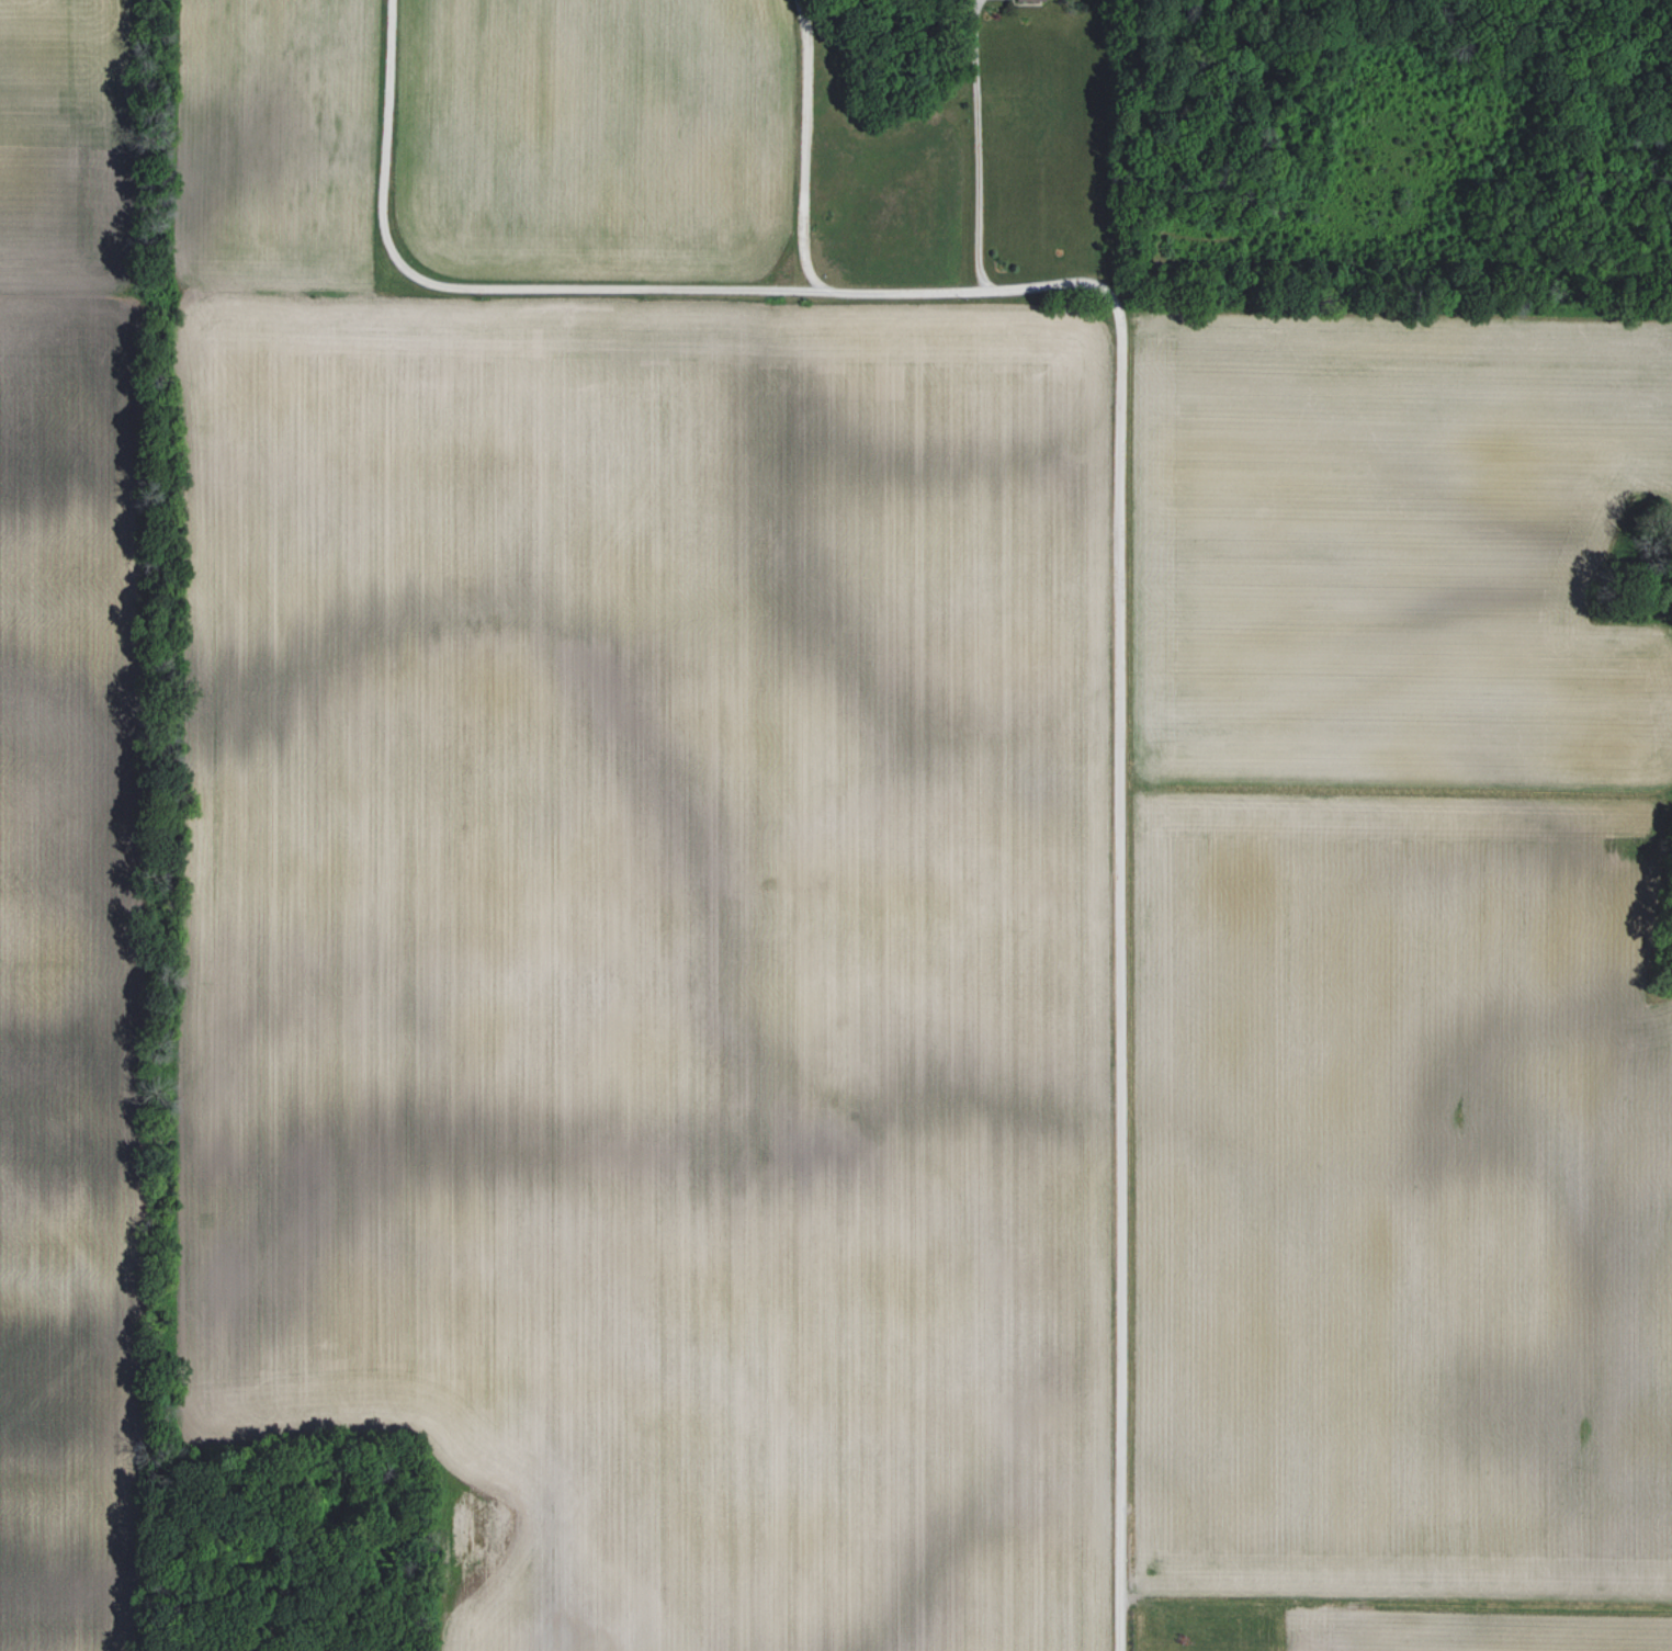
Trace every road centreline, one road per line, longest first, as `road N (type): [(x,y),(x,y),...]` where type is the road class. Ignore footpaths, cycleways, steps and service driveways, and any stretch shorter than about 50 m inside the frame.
road 1 (residential): [(1117,1650),(1110,286),(425,292),(388,256),(382,200),(389,0)]

